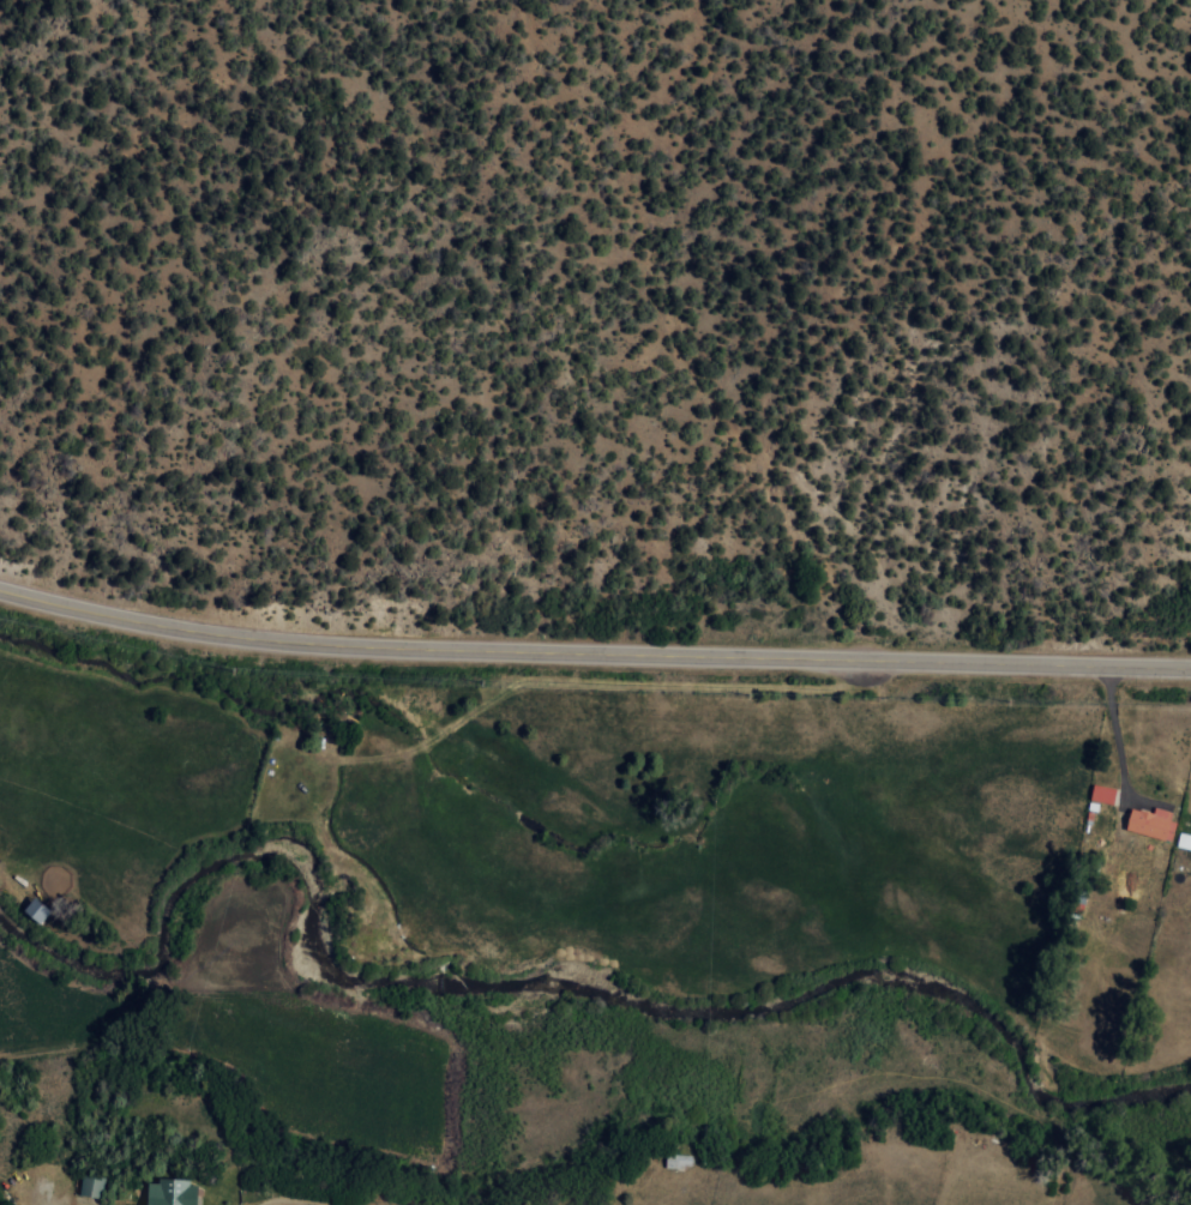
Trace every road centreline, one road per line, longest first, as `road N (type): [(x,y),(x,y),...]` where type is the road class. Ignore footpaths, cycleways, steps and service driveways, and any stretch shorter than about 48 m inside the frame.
road 1 (secondary): [(1190,666),(373,646),(180,628),(0,588)]

